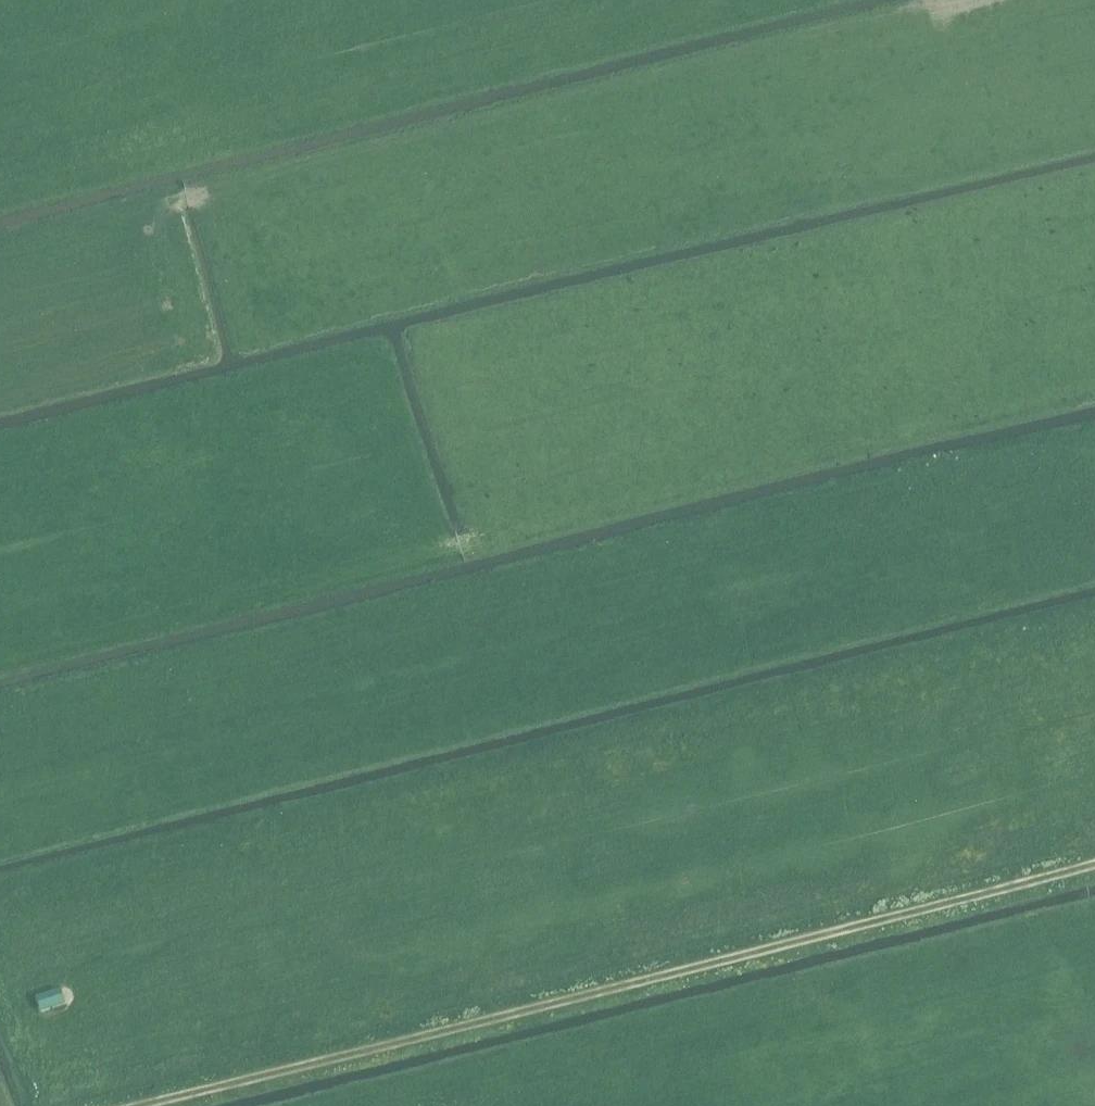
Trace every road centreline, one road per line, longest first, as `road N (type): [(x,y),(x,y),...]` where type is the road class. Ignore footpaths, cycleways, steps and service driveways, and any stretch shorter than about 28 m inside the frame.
road 1 (track): [(138,1105),(1094,860)]

